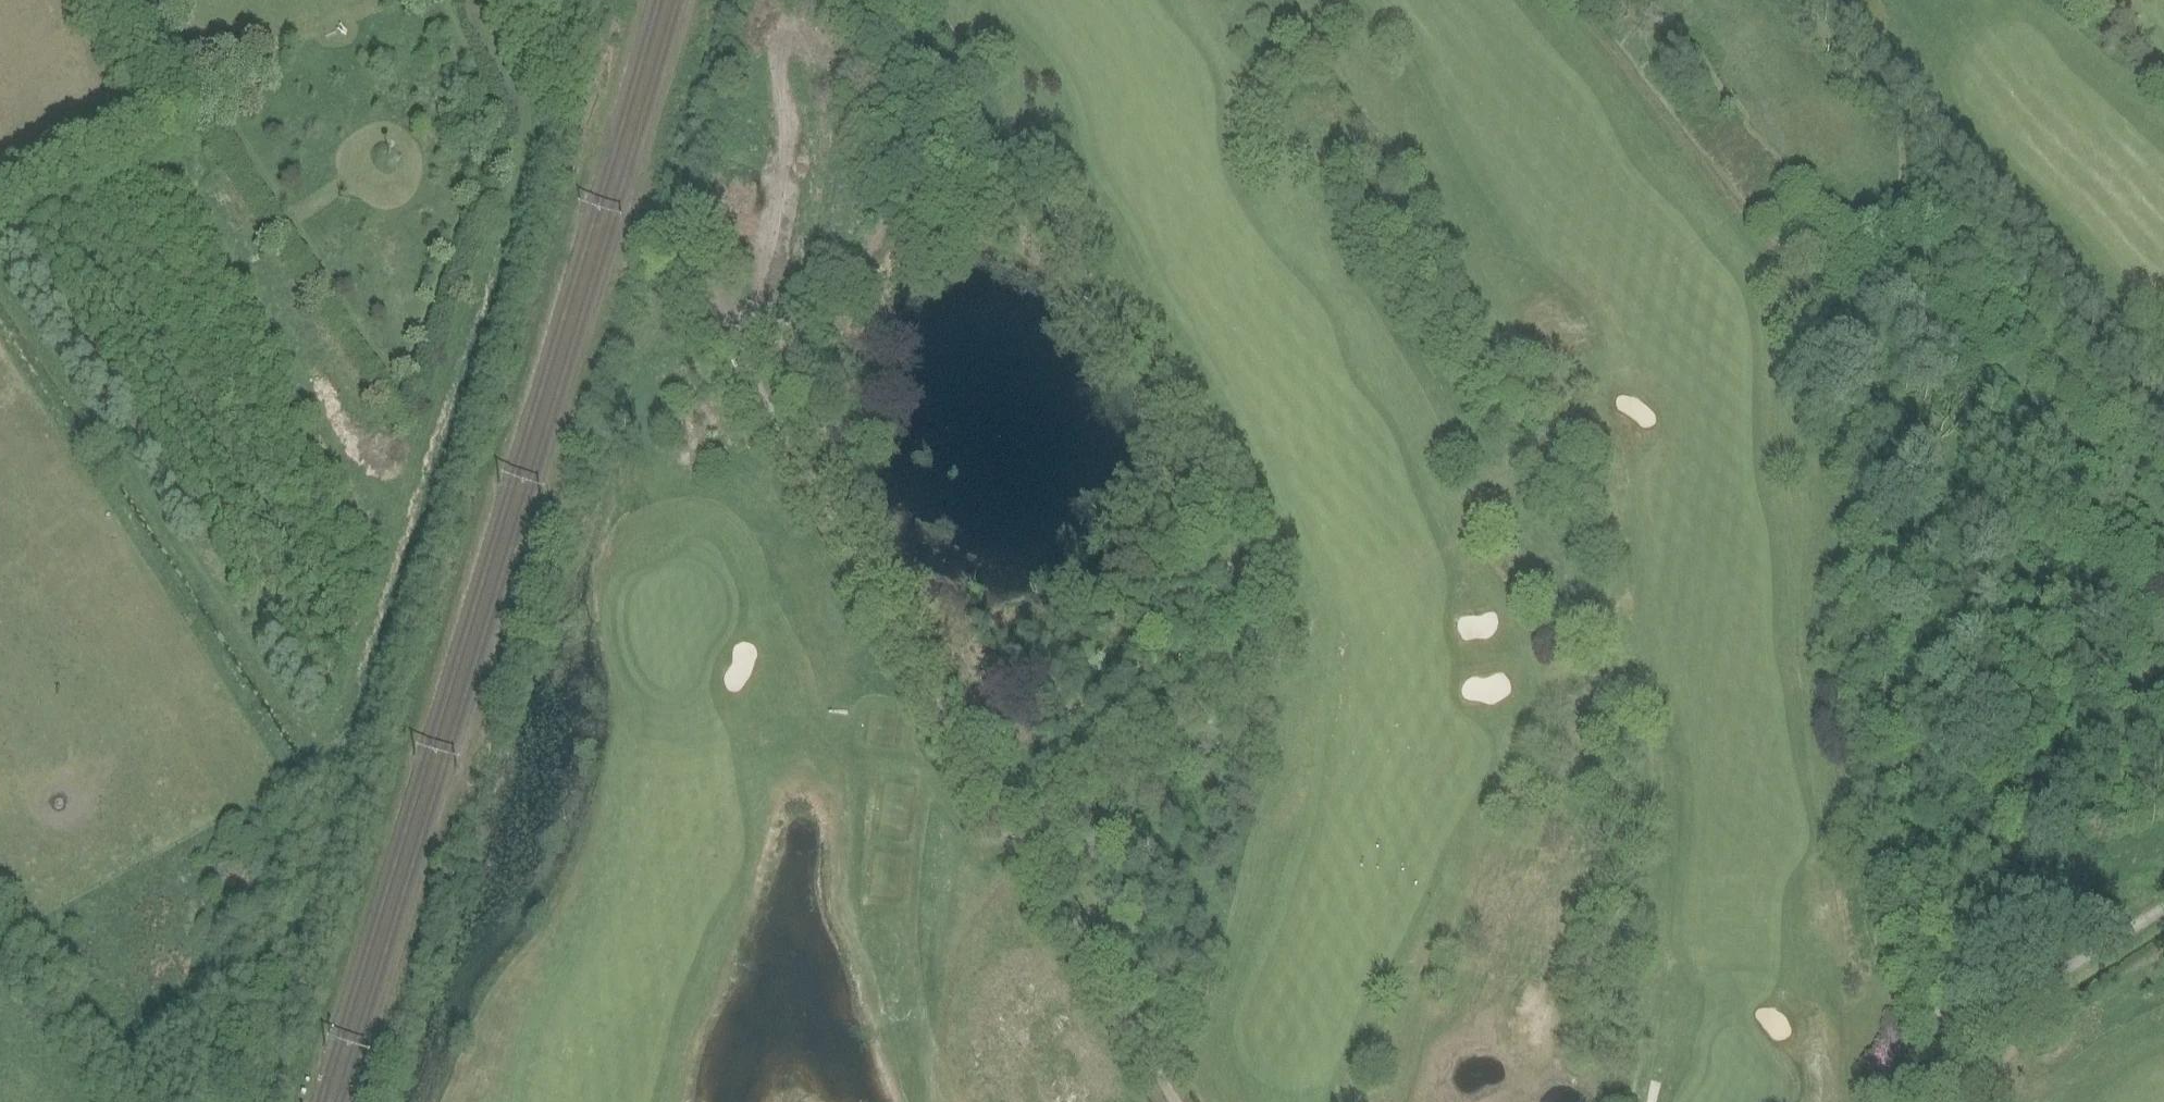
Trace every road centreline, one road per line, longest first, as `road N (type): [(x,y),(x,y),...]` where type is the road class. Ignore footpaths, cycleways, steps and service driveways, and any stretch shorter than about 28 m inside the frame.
road 1 (track): [(94,0),(170,115),(0,203)]

